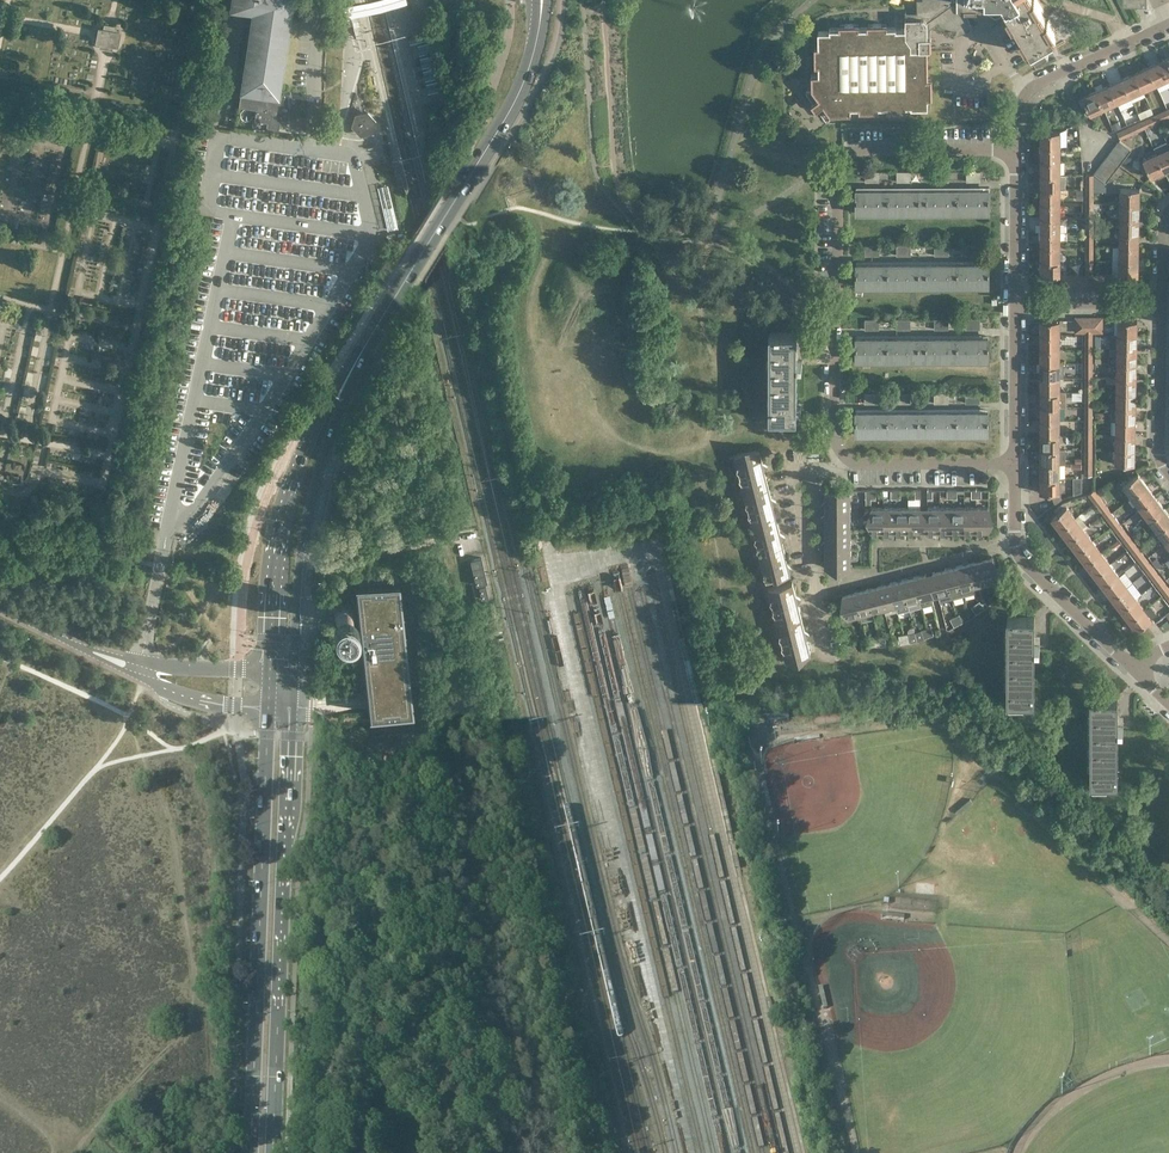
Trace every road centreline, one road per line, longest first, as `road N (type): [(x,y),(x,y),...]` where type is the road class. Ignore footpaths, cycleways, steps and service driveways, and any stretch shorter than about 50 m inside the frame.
road 1 (unclassified): [(138,670),(233,215),(206,211),(217,137),(313,150)]
road 2 (track): [(455,536),(597,1152)]
road 3 (residential): [(844,454),(833,434),(839,172),(853,152),(1014,150)]
road 4 (primary): [(269,710),(250,1152)]
road 5 (primary): [(273,1152),(292,710)]
road 6 (primary): [(358,359),(509,112),(534,52),(542,0)]
road 7 (primary): [(358,359),(309,436),(285,505),(270,672)]
road 8 (primary): [(293,673),(310,509),(358,359)]
road 9 (residential): [(1134,669),(1027,566),(1012,540),(1012,463)]
road 10 (residential): [(836,657),(824,654),(815,576),(790,482),(844,454)]
road 11 (residential): [(1014,150),(1013,101),(1168,24)]
road 12 (residential): [(1168,475),(1160,455),(1161,296)]
road 13 (residential): [(1012,463),(862,464),(844,454)]
road 14 (residential): [(1012,463),(1012,298)]
road 15 (tertiary): [(138,670),(0,609)]
road 16 (residential): [(313,150),(319,0)]
road 17 (residential): [(1012,298),(1161,296)]
road 18 (residential): [(1012,298),(1014,150)]
road 19 (tertiary): [(138,670),(182,695),(269,710)]
road 20 (tertiary): [(270,672),(138,670)]

